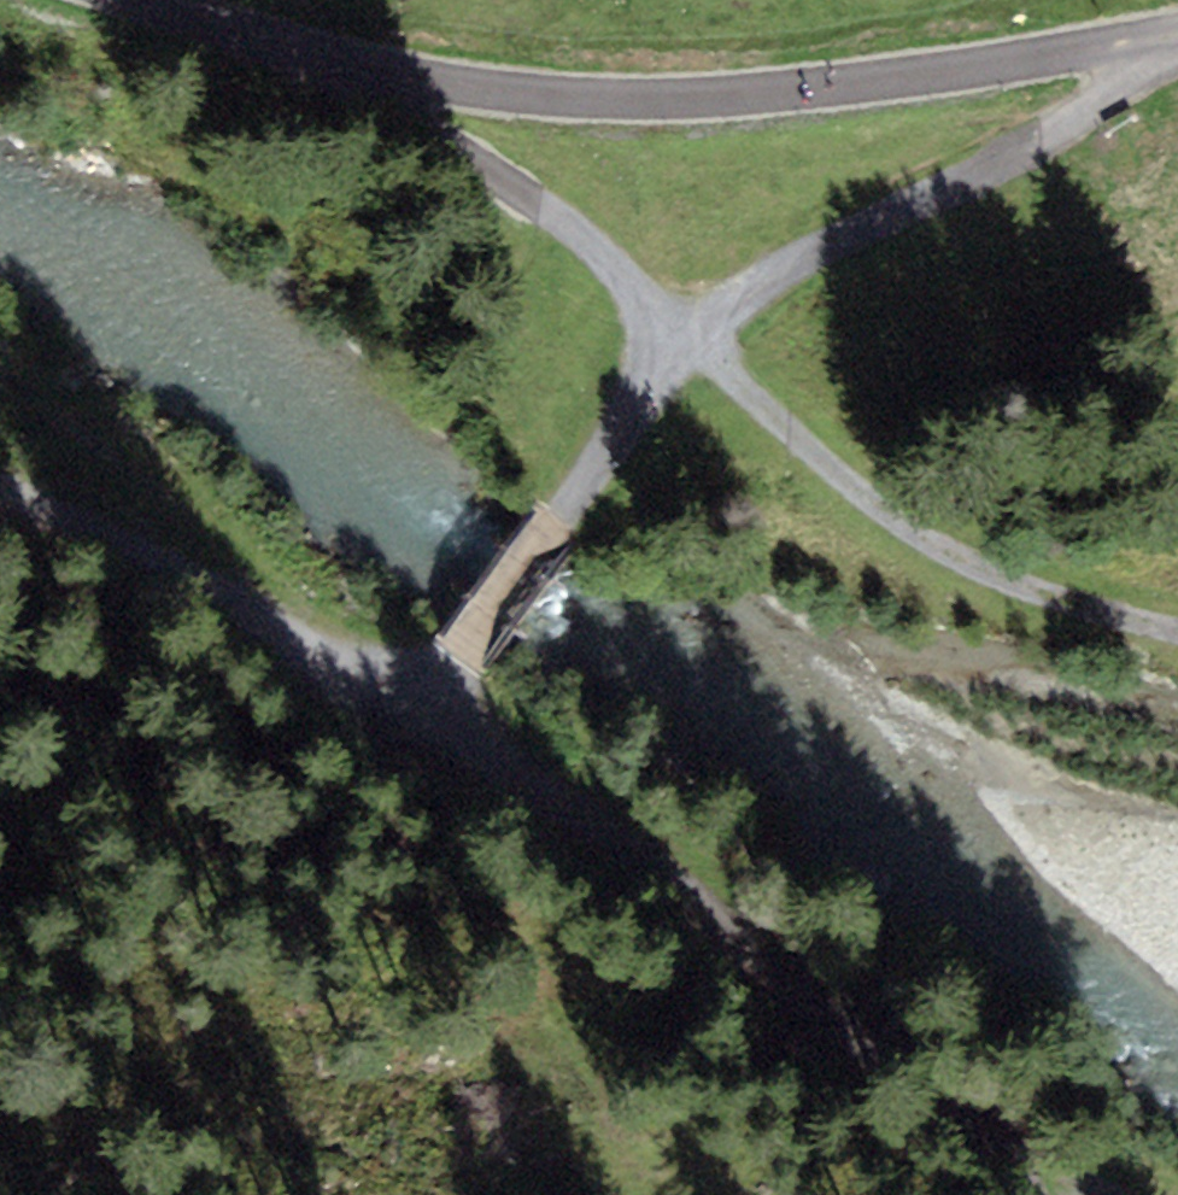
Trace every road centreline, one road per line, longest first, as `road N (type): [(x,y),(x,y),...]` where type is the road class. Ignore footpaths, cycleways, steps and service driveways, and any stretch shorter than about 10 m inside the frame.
road 1 (unclassified): [(133,0),(365,89),(762,101),(1177,31)]
road 2 (track): [(413,715),(928,1061),(1014,1132),(1041,1194)]
road 3 (track): [(687,344),(901,551),(1177,644)]
road 4 (track): [(1177,37),(1028,154),(816,242),(687,344)]
road 5 (track): [(413,715),(134,544),(0,484)]
road 6 (track): [(413,715),(687,344)]
road 7 (track): [(687,344),(553,222),(365,89)]

